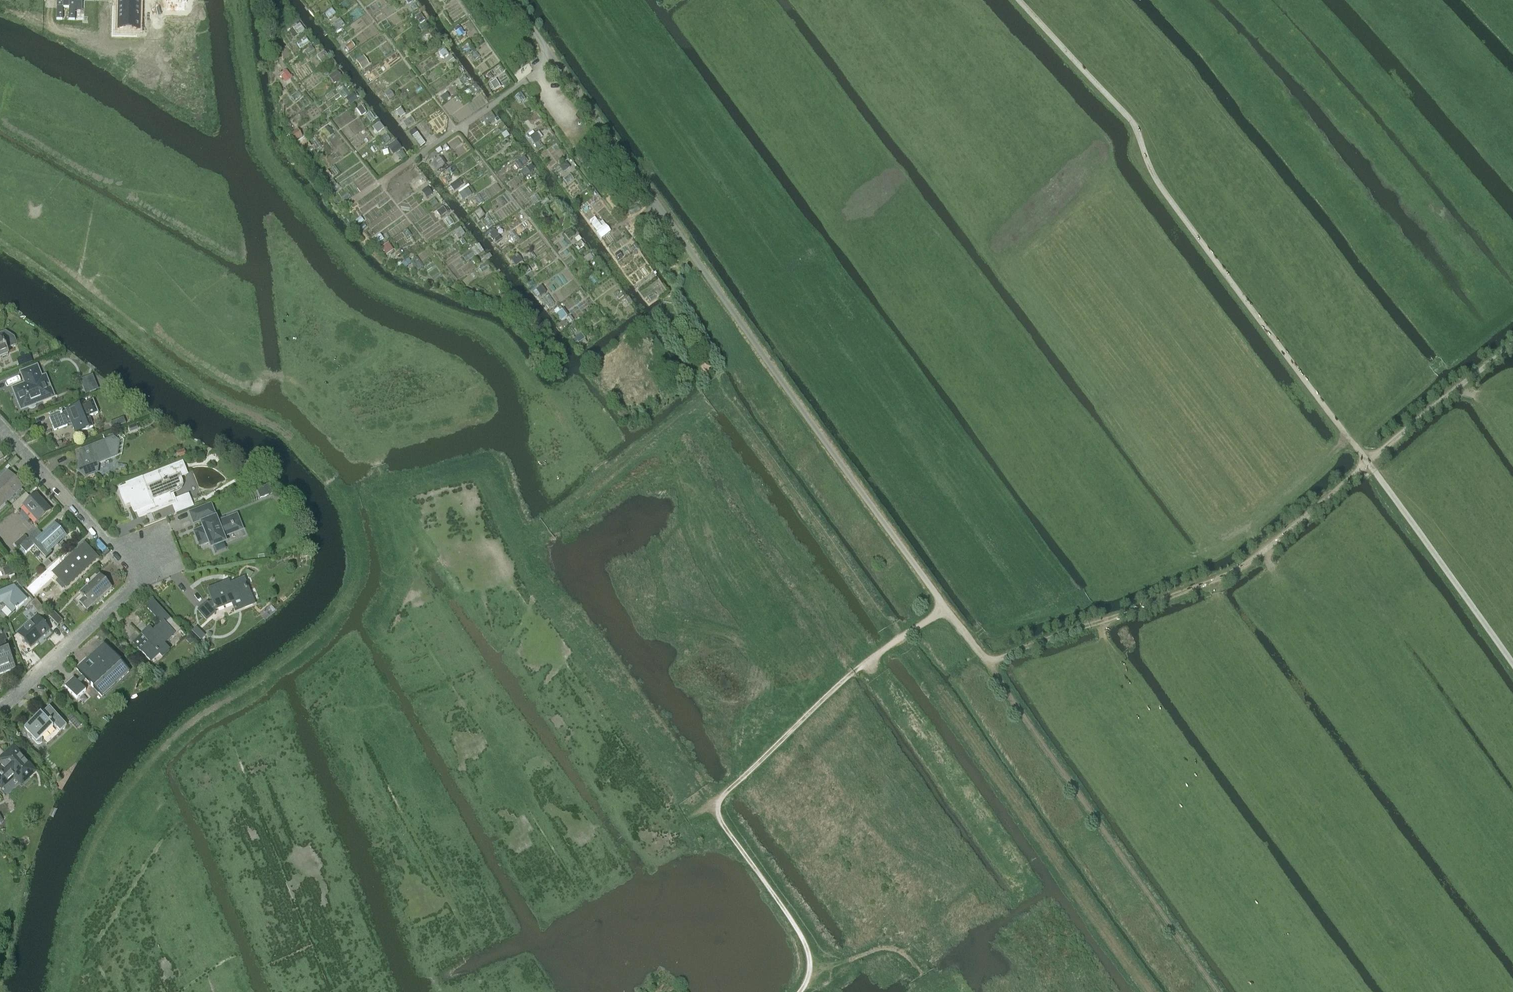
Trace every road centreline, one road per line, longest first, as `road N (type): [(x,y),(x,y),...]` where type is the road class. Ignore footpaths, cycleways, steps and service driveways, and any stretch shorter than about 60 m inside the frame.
road 1 (unclassified): [(946,610),(509,0)]
road 2 (track): [(155,768),(191,728),(326,631),(360,569),(338,489),(284,428),(217,397),(129,336)]
road 3 (track): [(990,664),(1245,566),(1512,346)]
road 4 (track): [(456,584),(376,459),(284,373),(235,372),(169,330),(129,336),(0,241)]
road 5 (track): [(1367,462),(1157,181),(1128,118),(1017,0)]
road 6 (track): [(900,639),(1151,991)]
road 7 (track): [(1219,991),(990,664)]
road 8 (residential): [(0,427),(137,572),(133,588),(0,709)]
road 9 (track): [(1367,462),(1512,668)]
road 10 (track): [(796,991),(809,978),(810,945),(714,807),(721,797)]
road 11 (track): [(884,653),(739,783)]

